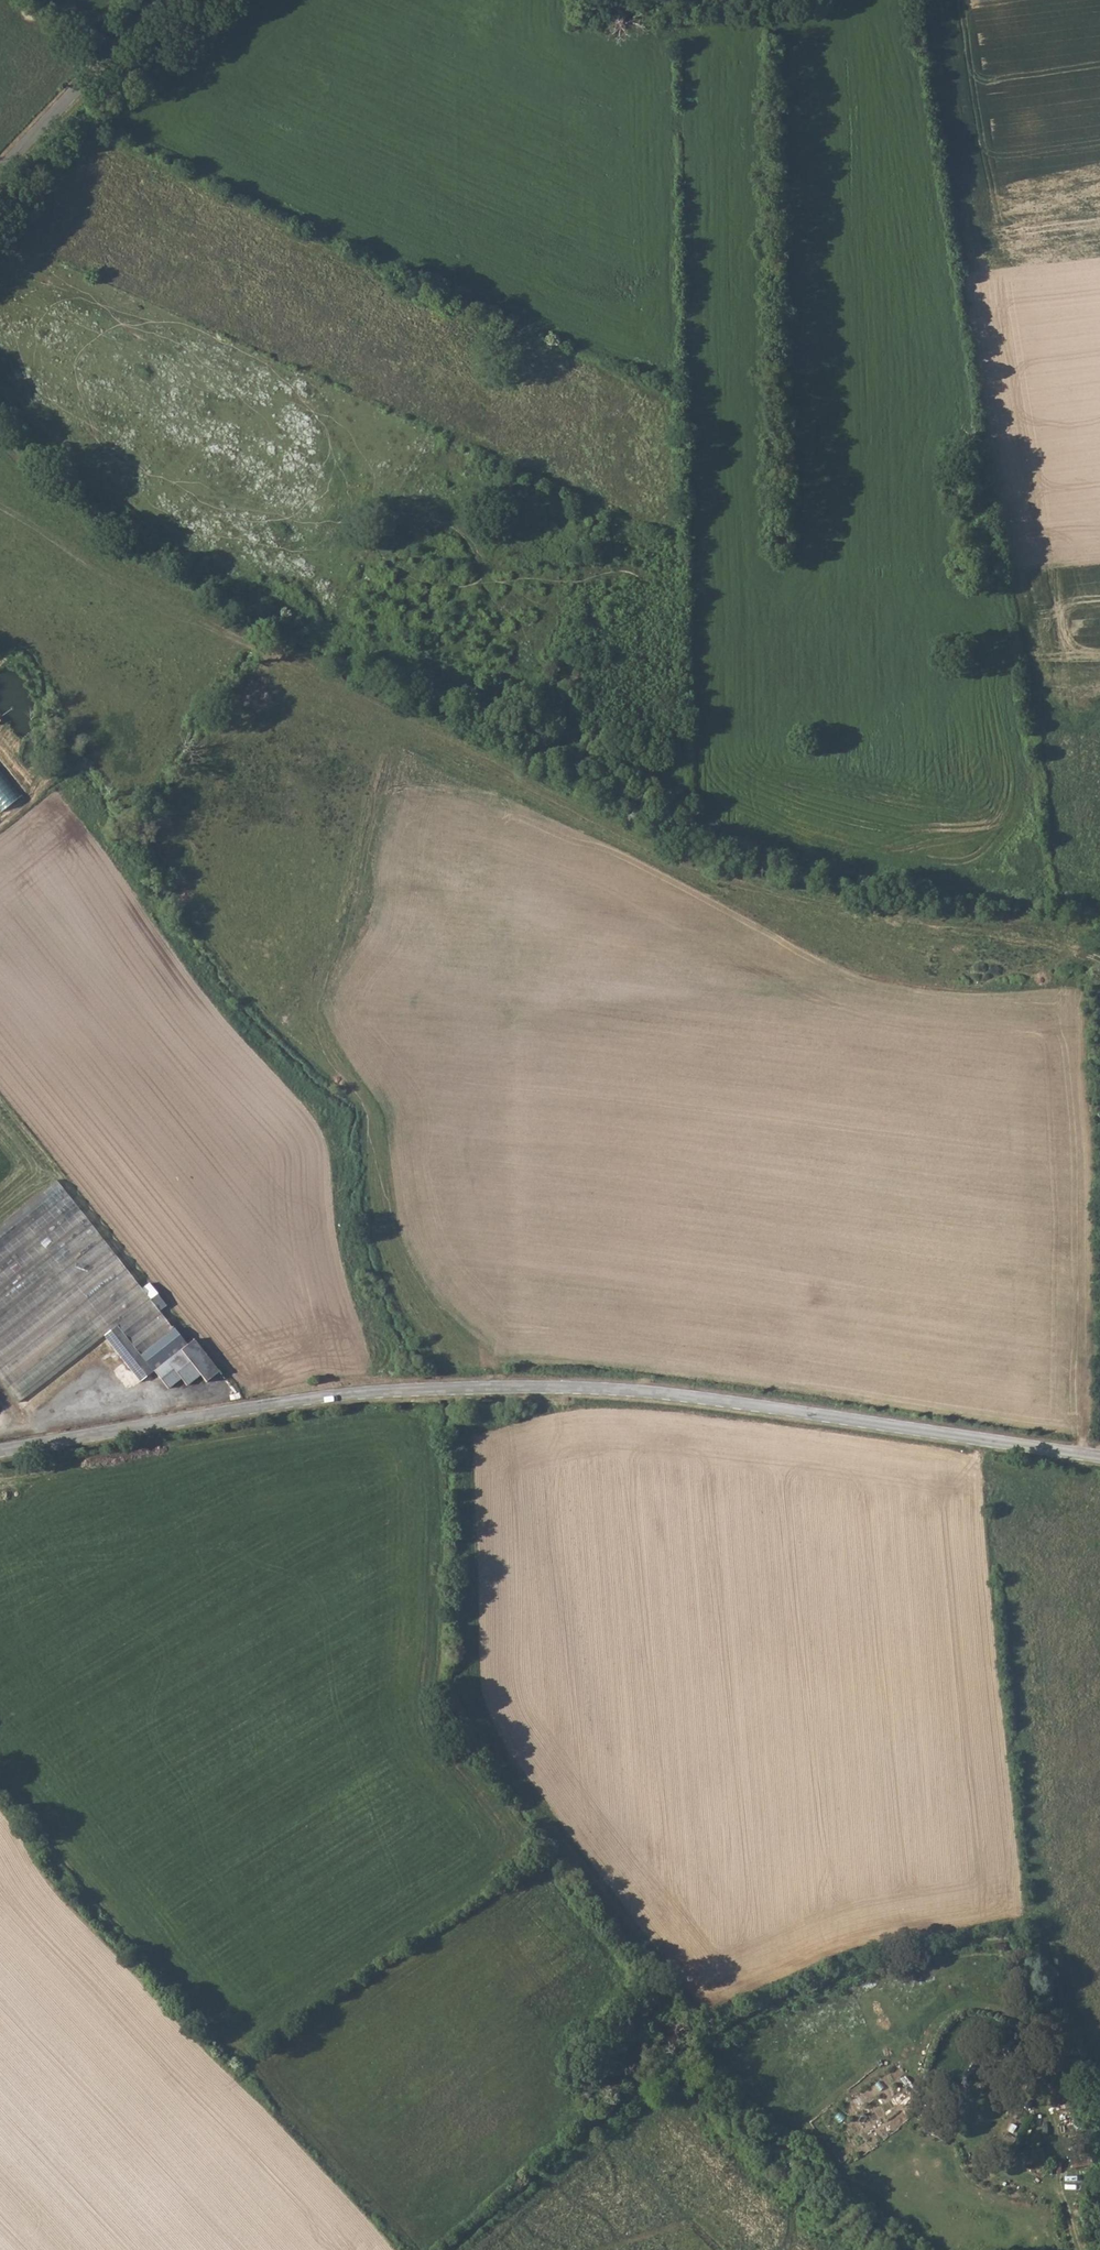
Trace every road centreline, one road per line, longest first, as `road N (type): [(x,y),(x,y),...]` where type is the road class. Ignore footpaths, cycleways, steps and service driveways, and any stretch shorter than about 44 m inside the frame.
road 1 (unclassified): [(0,1452),(306,1399),(529,1386),(659,1391),(1099,1456)]
road 2 (unclassified): [(0,174),(163,0)]

